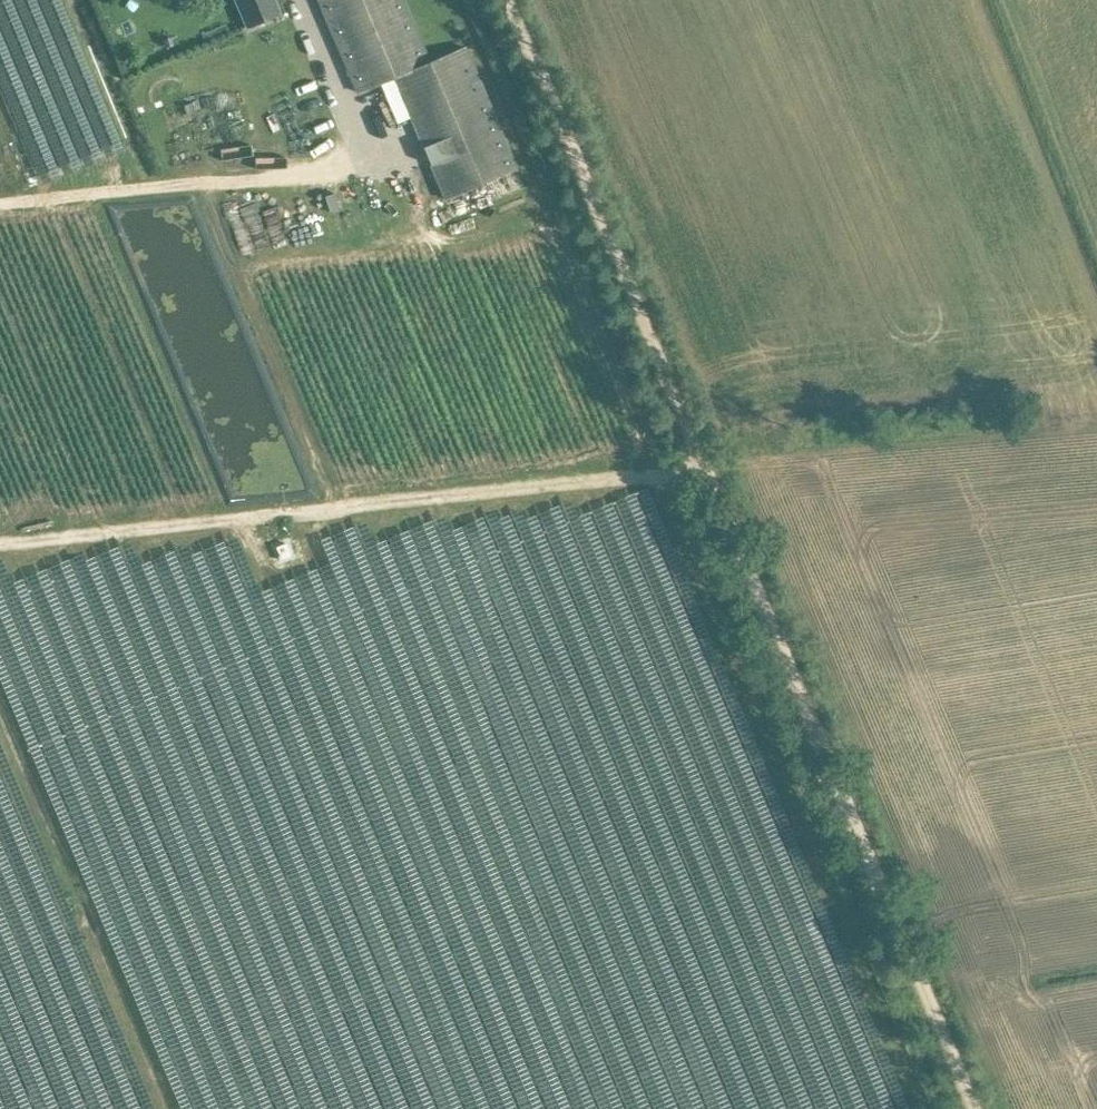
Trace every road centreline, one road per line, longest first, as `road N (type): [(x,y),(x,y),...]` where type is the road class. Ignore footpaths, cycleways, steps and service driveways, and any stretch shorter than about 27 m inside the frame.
road 1 (track): [(976,1108),(504,0)]

